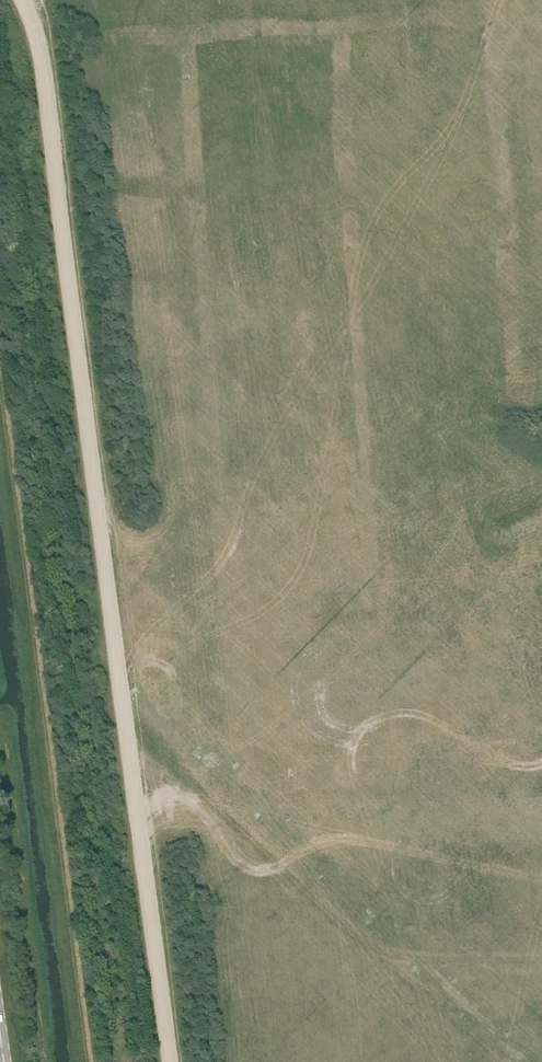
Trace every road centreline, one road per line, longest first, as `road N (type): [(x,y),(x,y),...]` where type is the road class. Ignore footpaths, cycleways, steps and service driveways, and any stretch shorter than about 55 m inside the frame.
road 1 (track): [(172,1061),(43,75),(25,0)]

